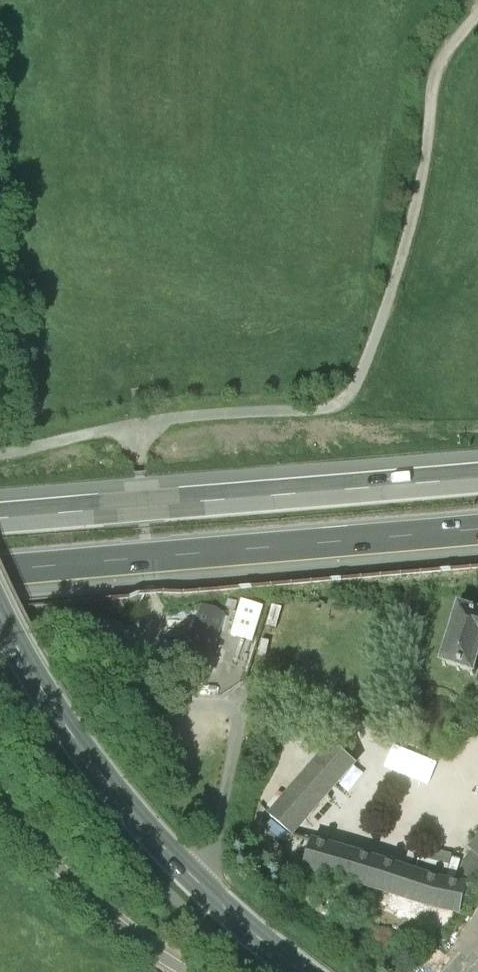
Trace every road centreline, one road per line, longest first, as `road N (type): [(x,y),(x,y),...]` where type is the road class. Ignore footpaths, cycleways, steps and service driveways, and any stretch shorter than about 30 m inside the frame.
road 1 (motorway): [(0,572),(477,533)]
road 2 (motorway): [(477,482),(0,521)]
road 3 (secondary): [(301,971),(150,838),(51,711),(0,623)]

